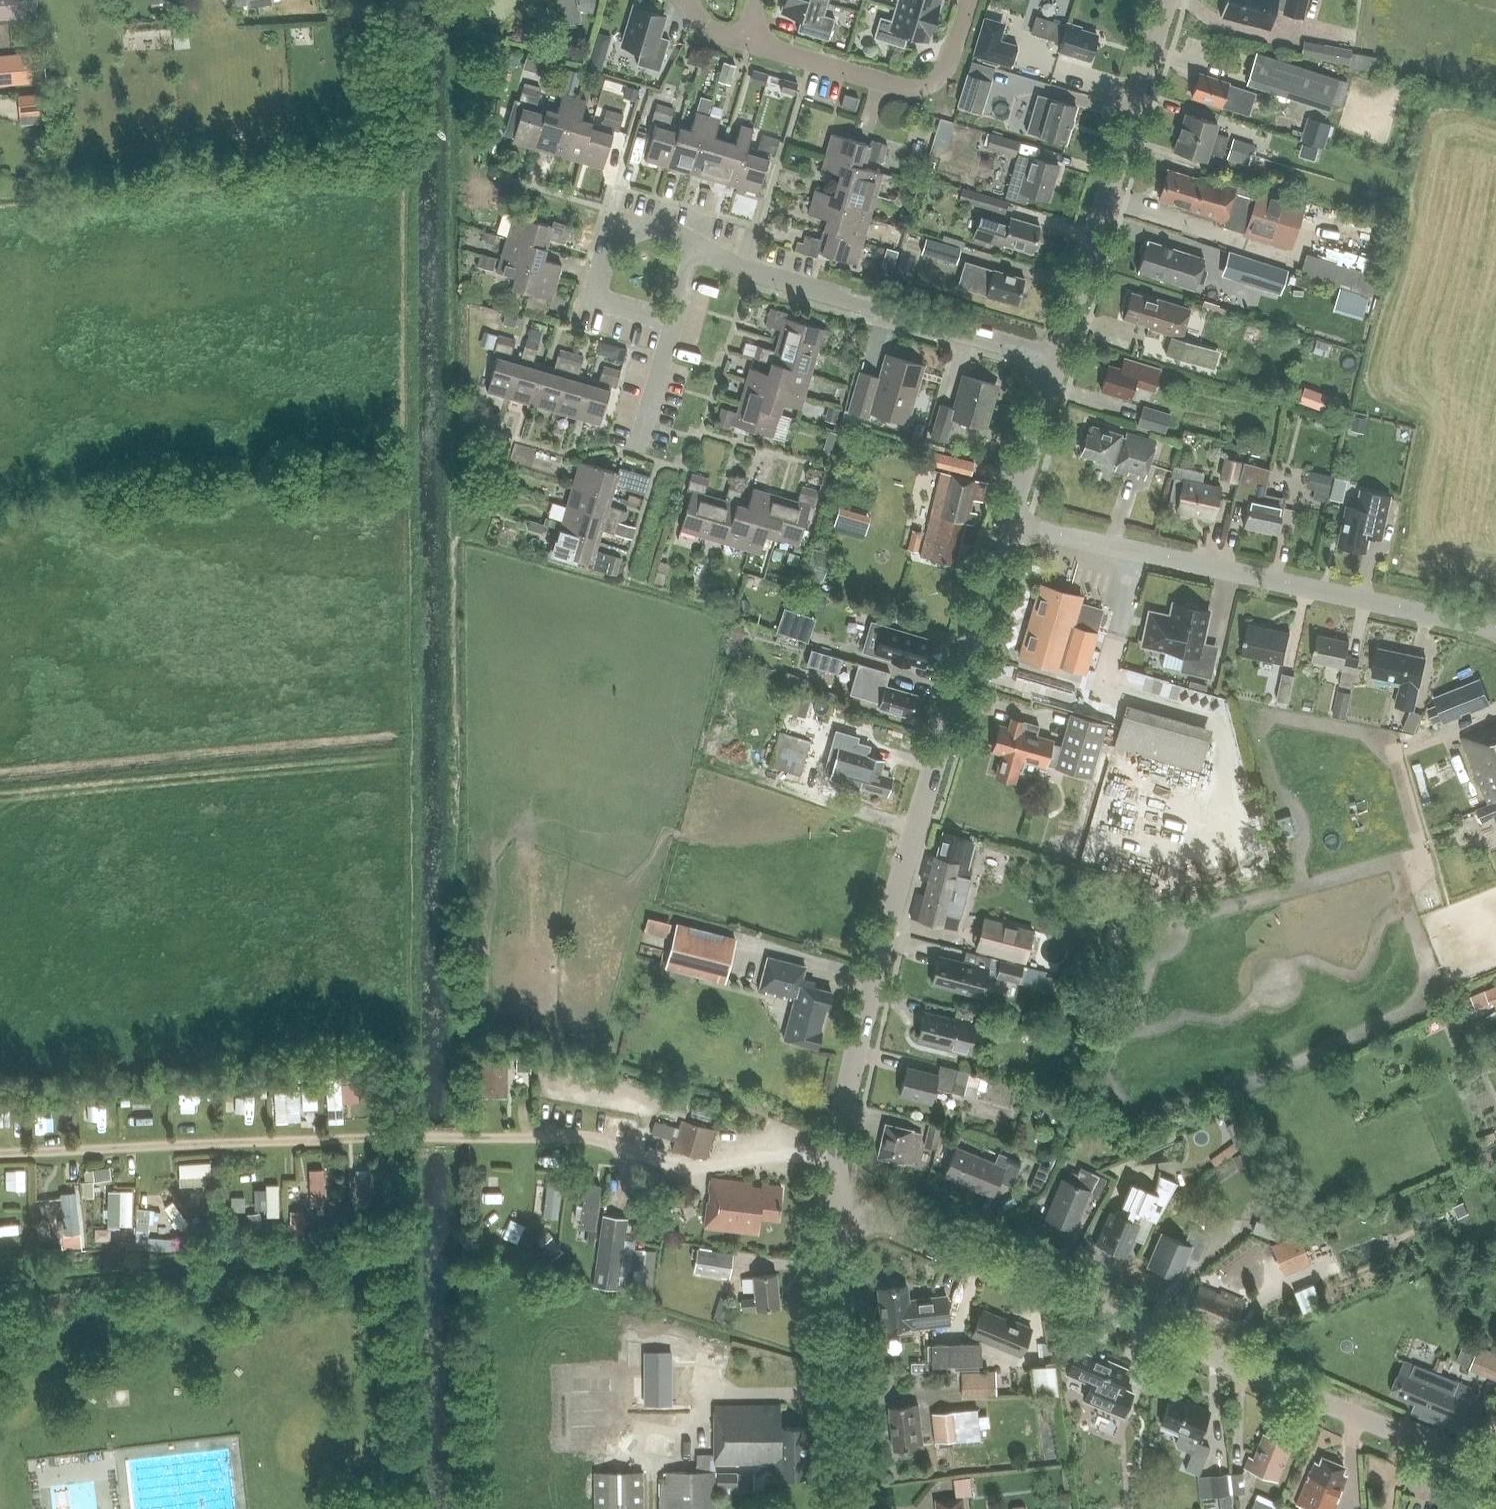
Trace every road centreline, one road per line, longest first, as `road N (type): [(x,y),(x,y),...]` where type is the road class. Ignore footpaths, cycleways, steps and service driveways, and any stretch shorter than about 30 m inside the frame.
road 1 (track): [(834,1160),(784,1150),(735,1154),(693,1171),(565,1141),(452,1137),(0,1152)]
road 2 (unclassified): [(1495,1473),(831,1199)]
road 3 (unclassified): [(831,1199),(888,906),(1009,526)]
road 4 (residential): [(1009,526),(1495,629)]
road 5 (residential): [(1056,365),(750,271),(686,242)]
road 6 (unclassified): [(1056,365),(1168,0)]
road 7 (residential): [(858,1508),(831,1199)]
road 8 (residential): [(971,0),(951,66),(935,85),(911,92),(746,40)]
road 9 (unclassified): [(1009,526),(1056,365)]
road 10 (residential): [(686,242),(615,217),(598,299)]
road 11 (residential): [(636,456),(669,325)]

